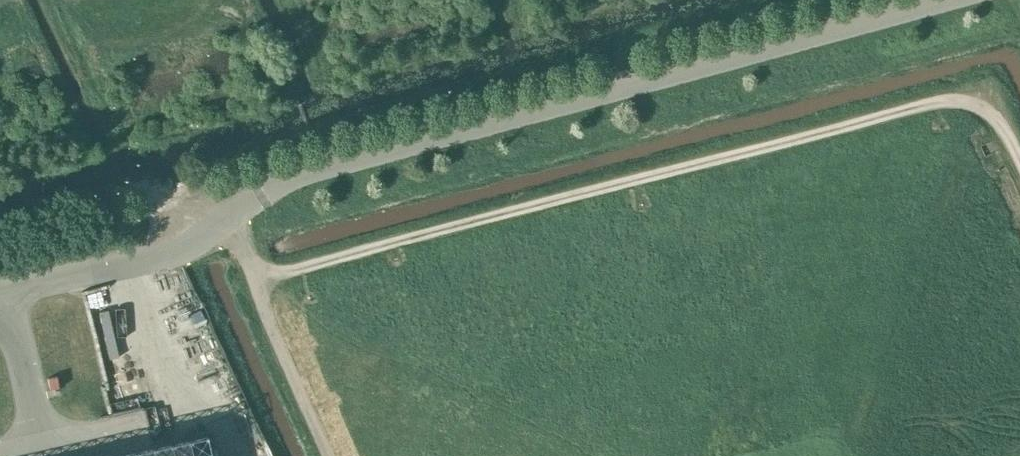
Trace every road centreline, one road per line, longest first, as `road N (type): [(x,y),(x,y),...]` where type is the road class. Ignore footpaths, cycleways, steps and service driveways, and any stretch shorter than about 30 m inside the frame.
road 1 (track): [(244,251),(263,269),(289,270),(920,103),(986,105),(1019,158)]
road 2 (track): [(225,193),(306,164),(920,0)]
road 3 (track): [(328,455),(256,293),(225,193)]

